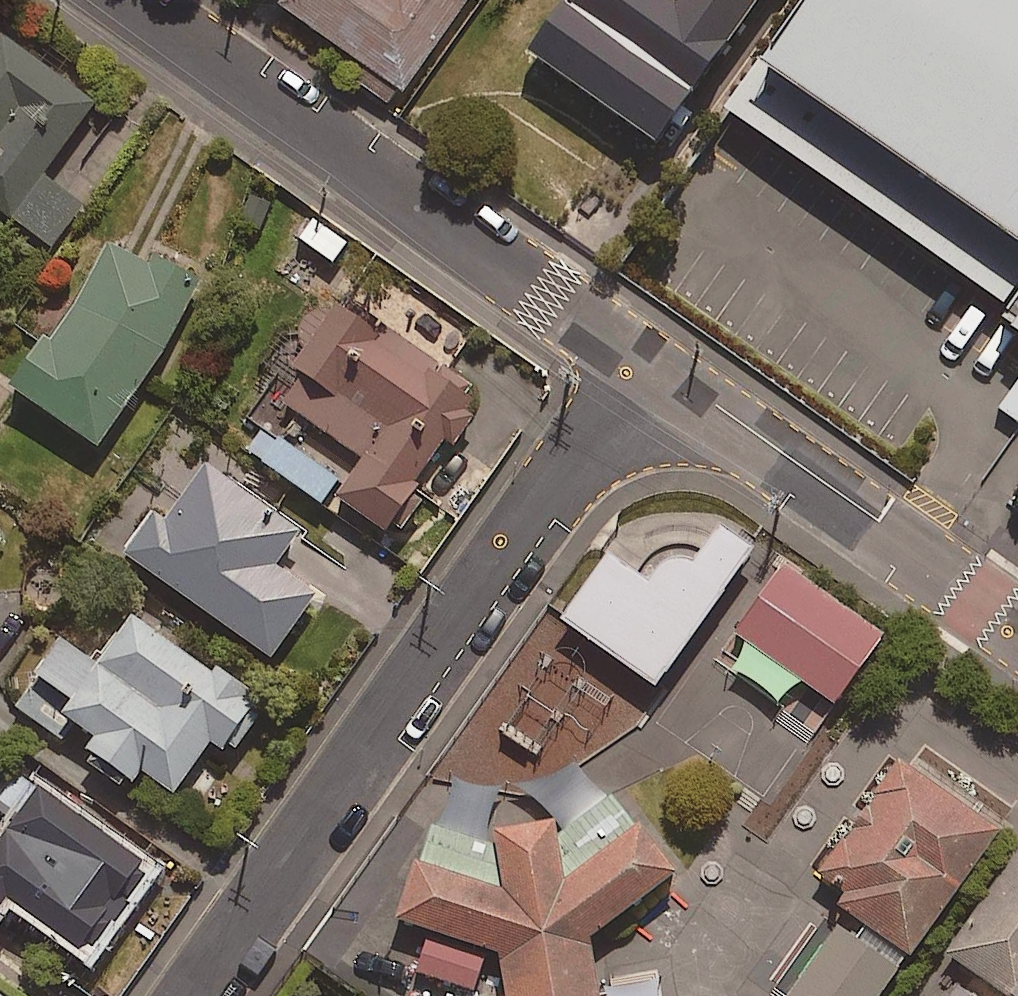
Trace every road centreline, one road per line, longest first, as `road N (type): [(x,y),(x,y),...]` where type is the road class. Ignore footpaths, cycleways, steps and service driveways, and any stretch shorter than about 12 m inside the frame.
road 1 (residential): [(190,995),(635,360)]
road 2 (residential): [(128,0),(635,360)]
road 3 (residential): [(635,360),(1017,625)]

